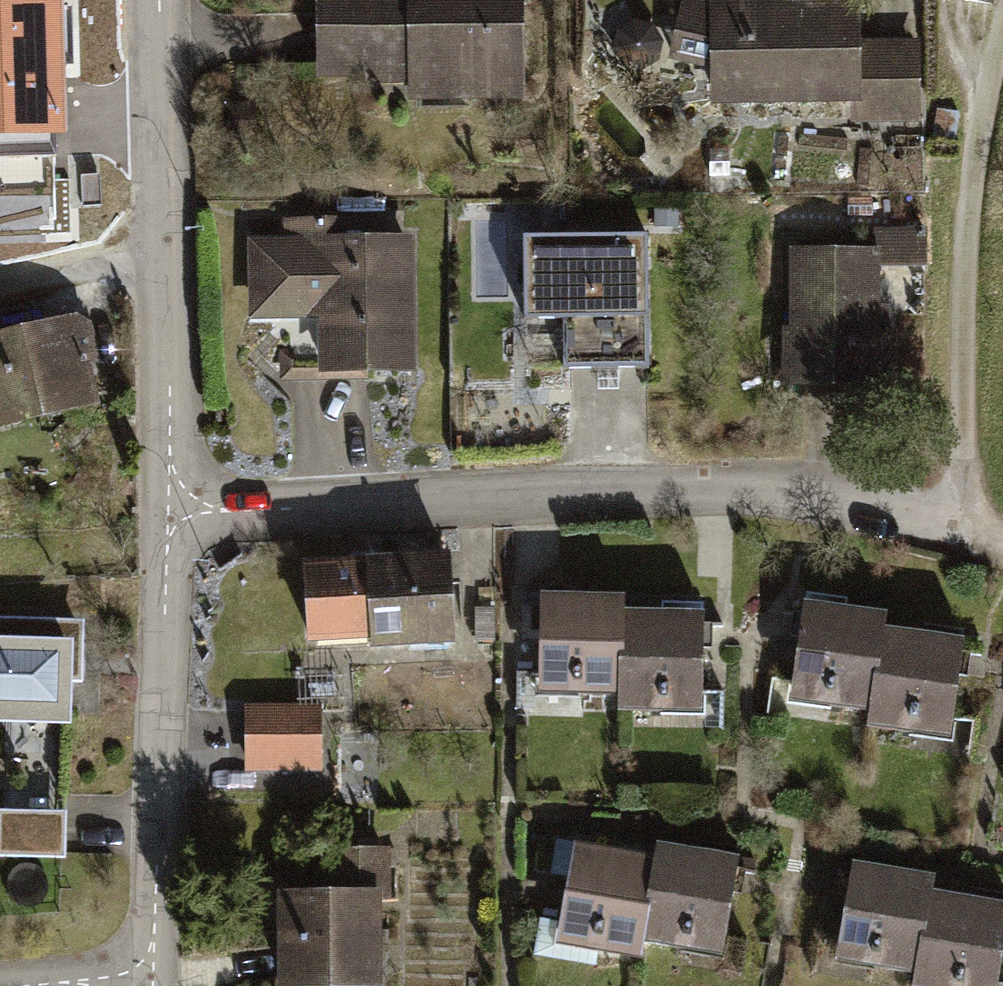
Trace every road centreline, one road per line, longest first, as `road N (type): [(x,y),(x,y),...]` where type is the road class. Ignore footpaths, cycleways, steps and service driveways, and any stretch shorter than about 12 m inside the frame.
road 1 (residential): [(171,515),(807,492),(946,530)]
road 2 (track): [(1002,547),(946,530),(961,460),(972,227),(1002,40)]
road 3 (residential): [(171,515),(162,0)]
road 4 (residential): [(154,979),(171,515)]
road 5 (track): [(0,292),(101,266),(167,264)]

